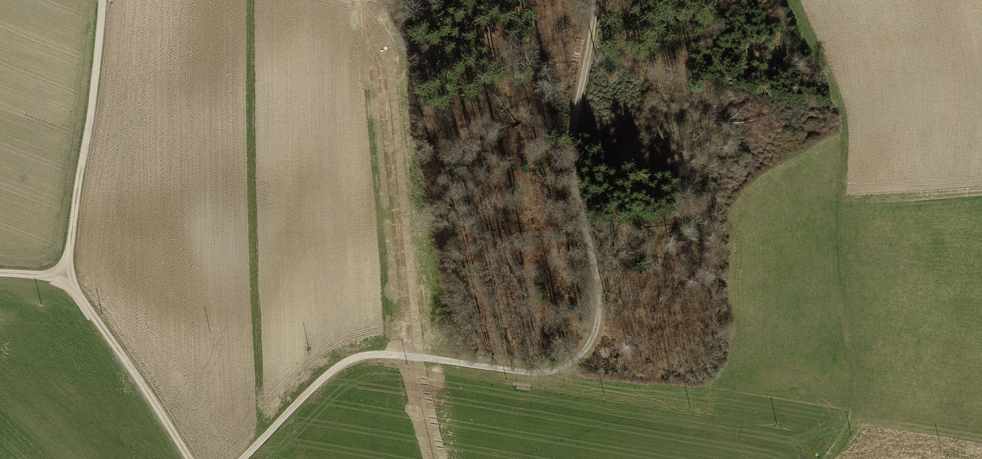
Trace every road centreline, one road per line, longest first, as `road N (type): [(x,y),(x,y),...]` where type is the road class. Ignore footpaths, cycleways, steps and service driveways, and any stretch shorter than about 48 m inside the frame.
road 1 (track): [(596,0),(572,144),(573,193),(601,311),(587,349),(569,366),(538,374),(350,357),(244,458)]
road 2 (track): [(189,458),(65,276),(102,0)]
road 3 (track): [(827,458),(854,411),(841,246),(842,102),(797,0)]

